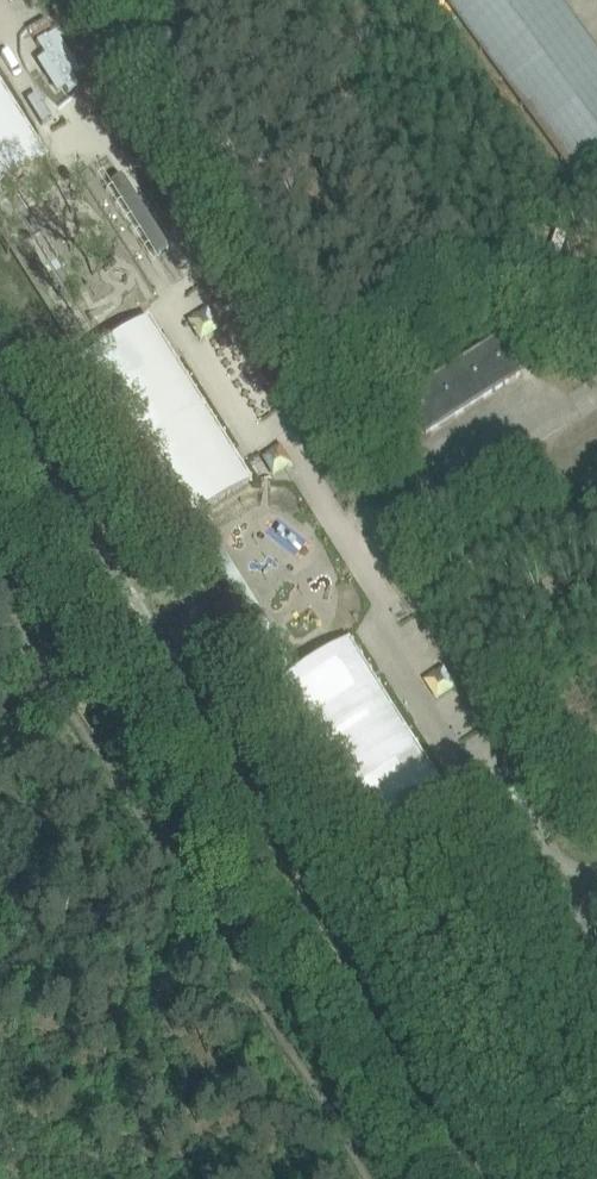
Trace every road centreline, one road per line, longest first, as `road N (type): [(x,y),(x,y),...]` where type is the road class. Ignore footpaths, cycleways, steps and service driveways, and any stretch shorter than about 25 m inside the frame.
road 1 (track): [(0,609),(358,1178)]

